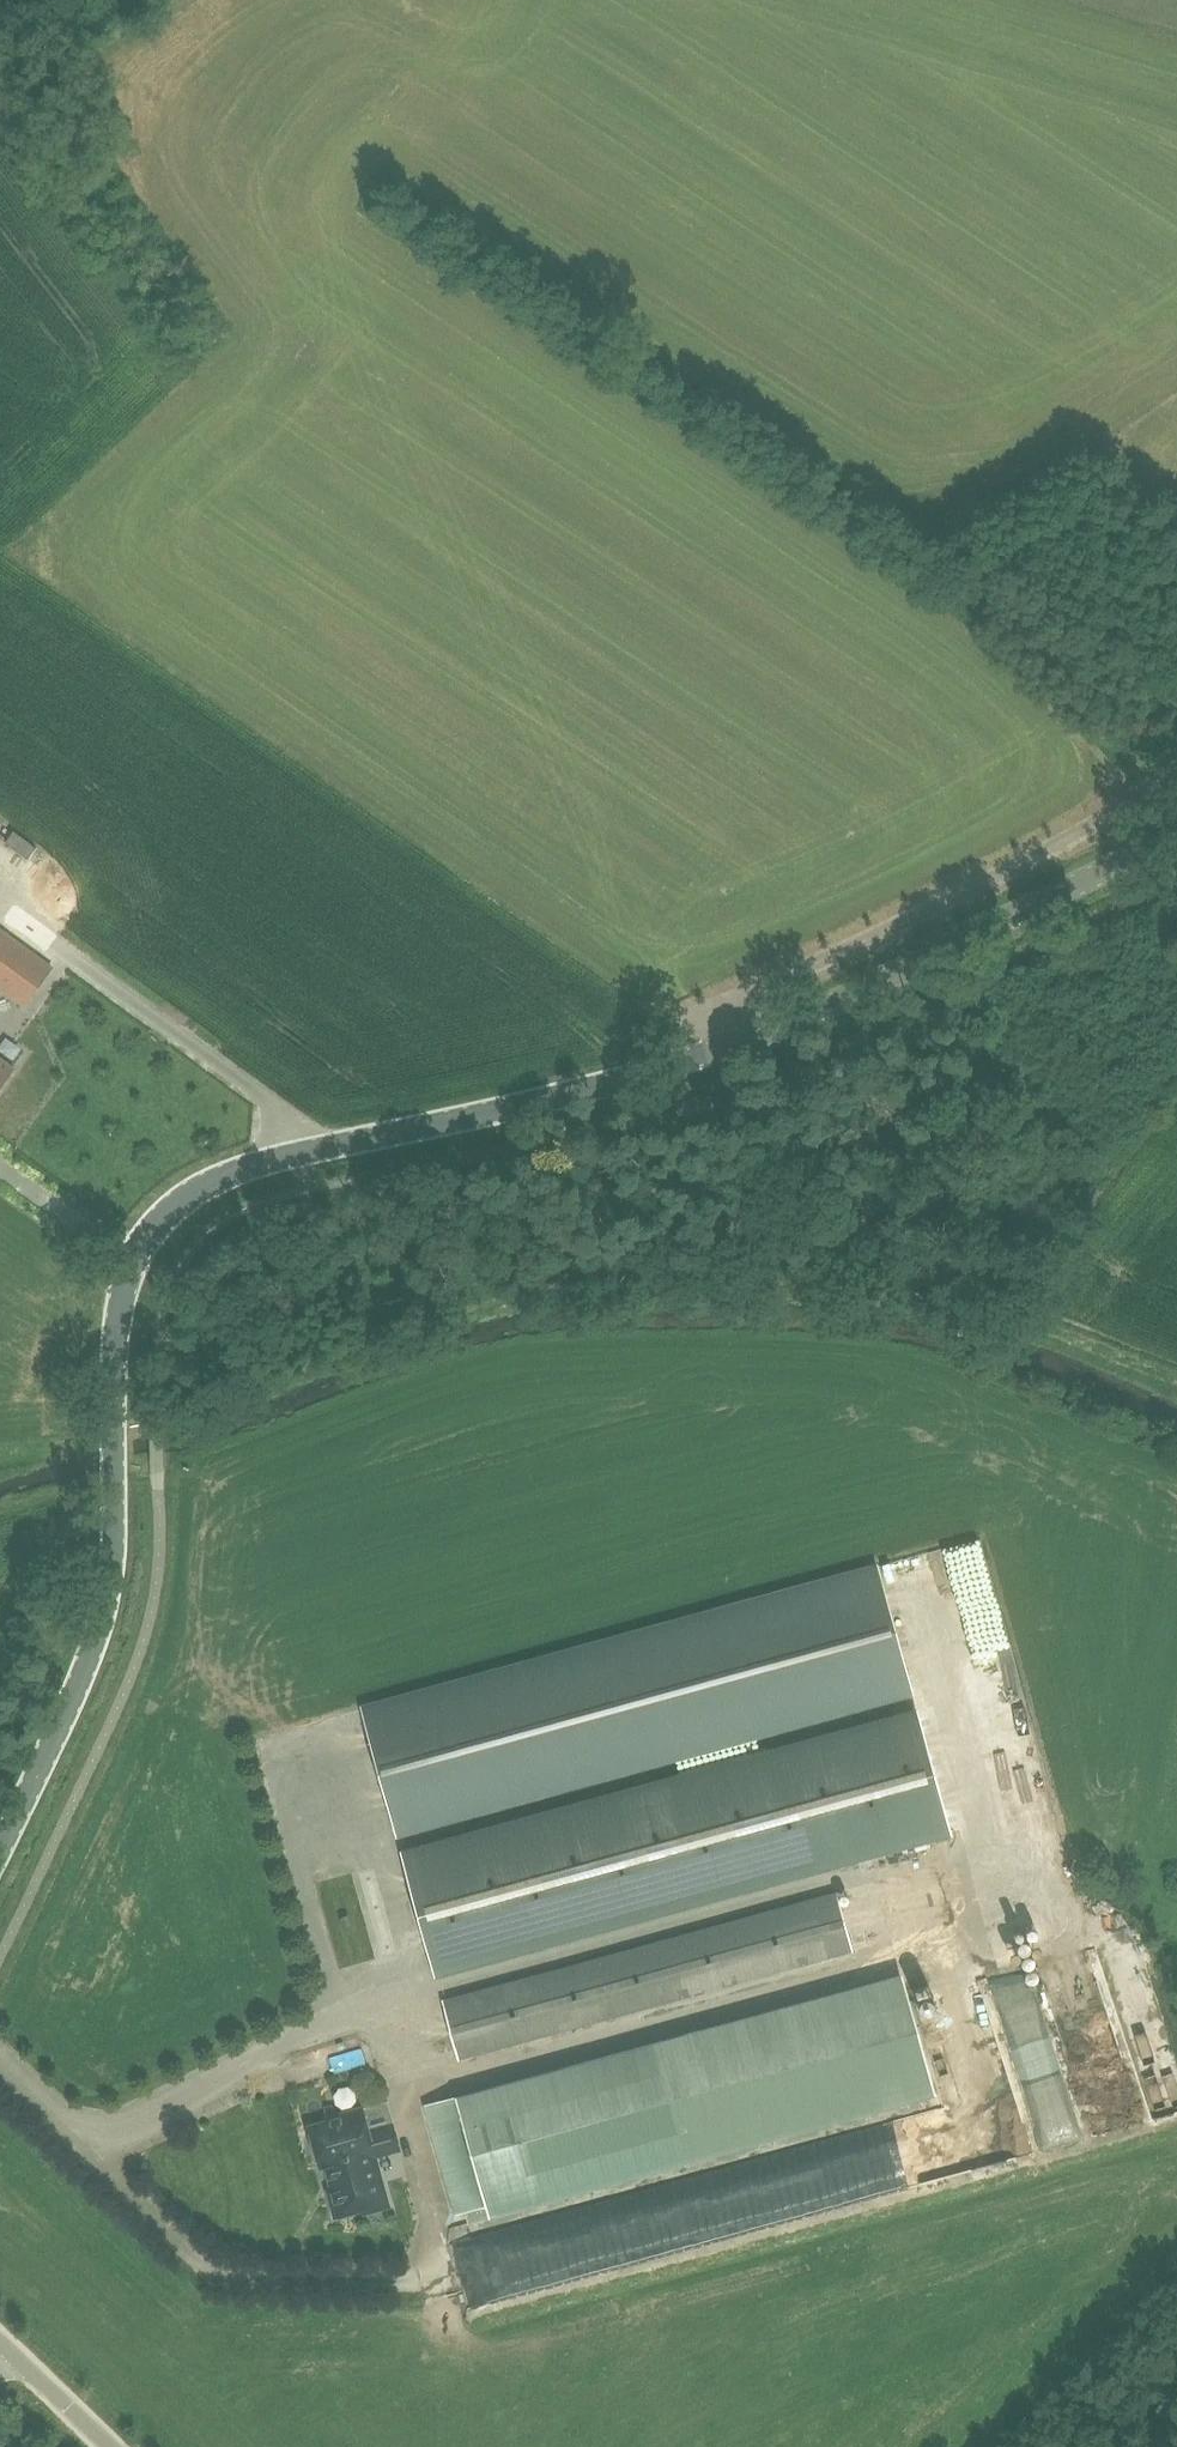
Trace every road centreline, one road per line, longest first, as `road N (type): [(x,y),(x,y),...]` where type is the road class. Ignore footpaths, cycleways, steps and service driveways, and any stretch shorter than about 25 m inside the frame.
road 1 (tertiary): [(0,1855),(80,1691),(110,1594),(120,1291),(134,1258),(187,1203),(246,1171),(694,1064),(1176,845)]
road 2 (unclassified): [(109,2446),(0,2345)]

